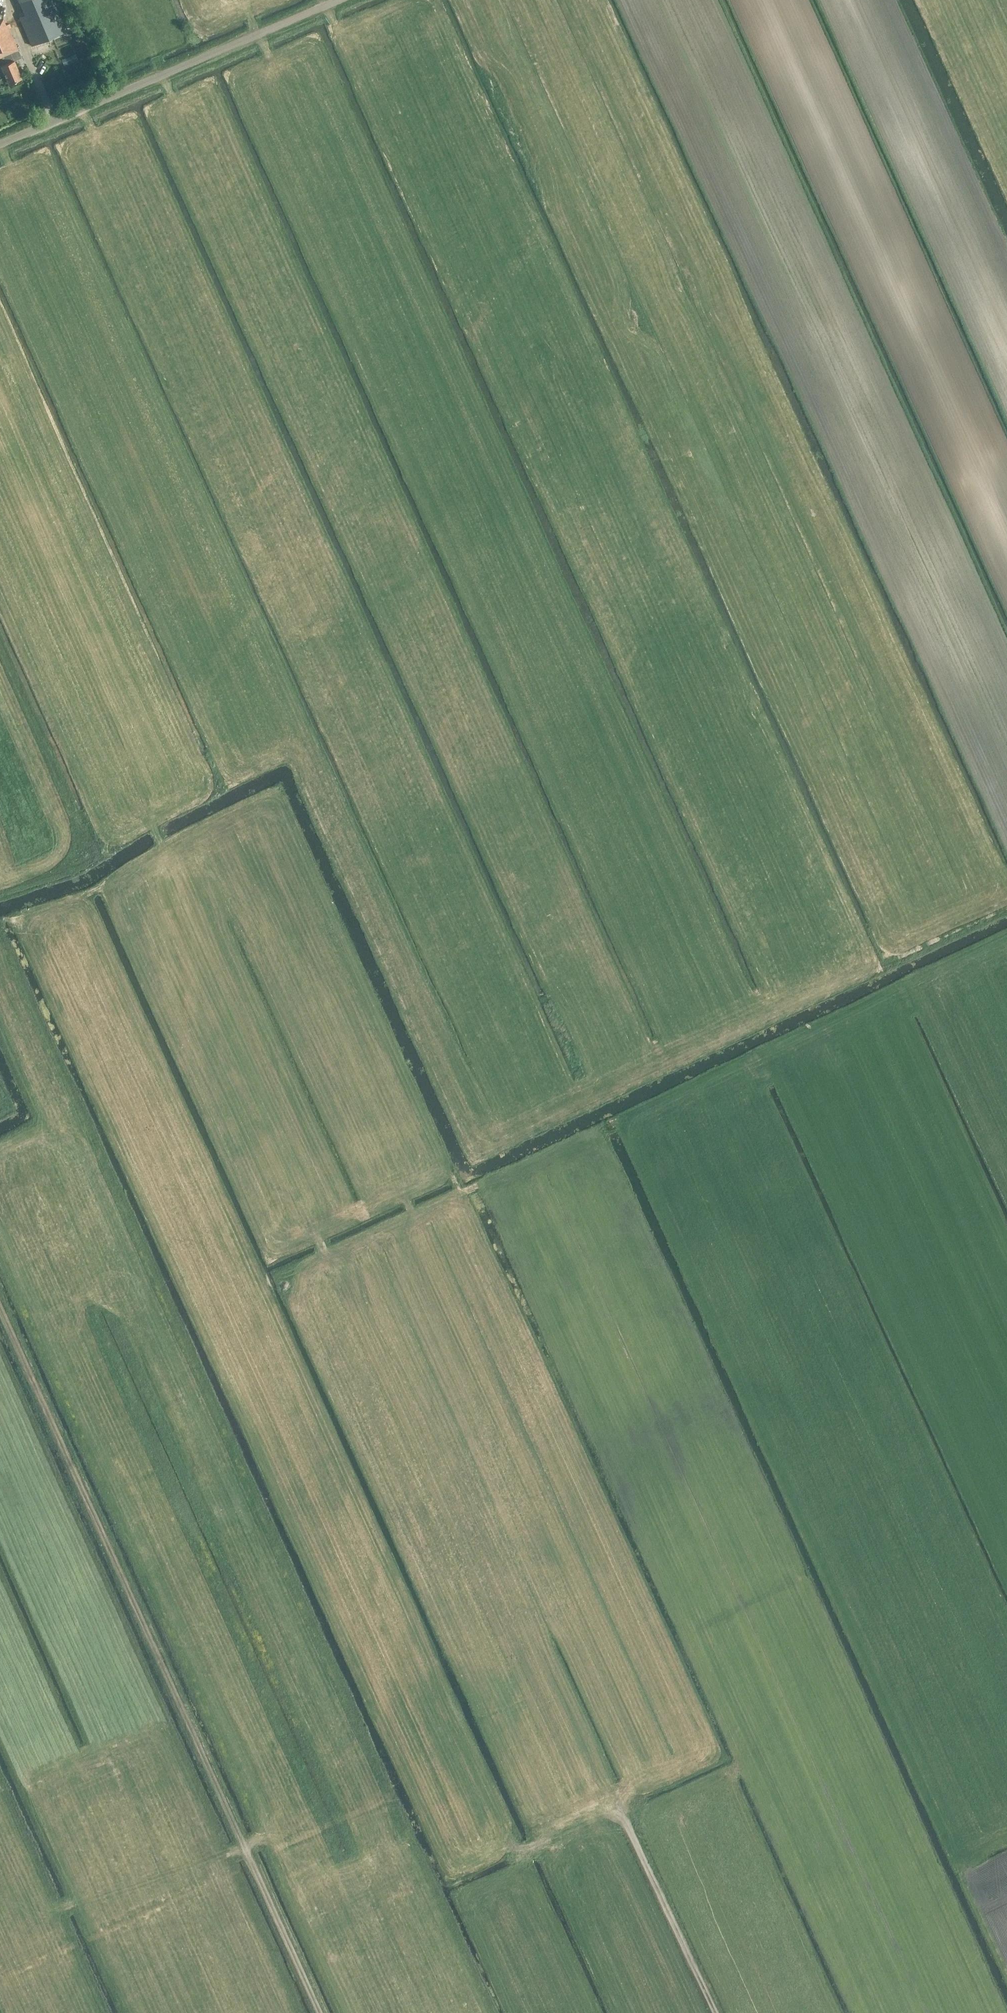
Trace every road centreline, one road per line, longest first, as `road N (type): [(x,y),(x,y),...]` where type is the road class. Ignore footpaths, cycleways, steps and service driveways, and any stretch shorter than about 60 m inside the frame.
road 1 (track): [(0,1308),(320,2012)]
road 2 (unclassified): [(0,145),(344,0)]

